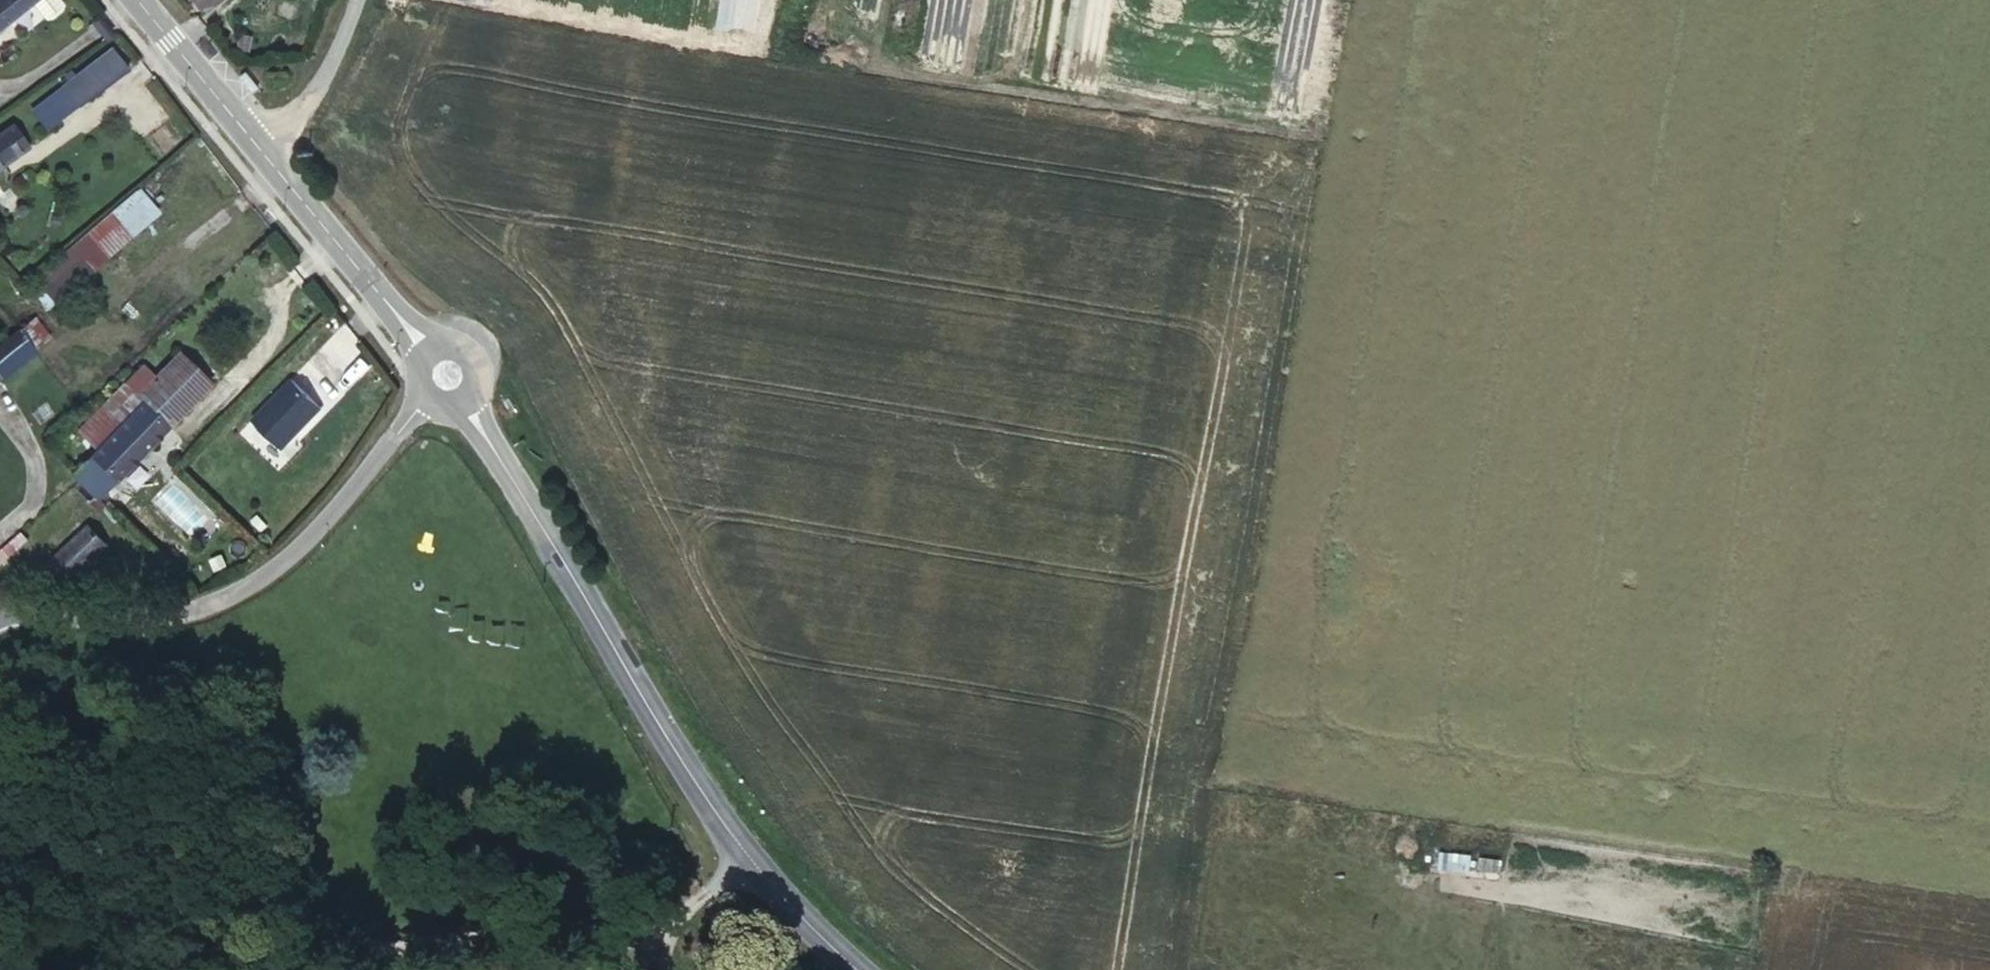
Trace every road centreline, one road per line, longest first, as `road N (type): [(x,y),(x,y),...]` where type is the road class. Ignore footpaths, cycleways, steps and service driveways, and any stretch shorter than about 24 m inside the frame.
road 1 (secondary): [(468,395),(749,863),(806,932),(854,969)]
road 2 (residential): [(0,606),(21,617),(90,622),(218,602),(286,559),(428,397)]
road 3 (secondary): [(266,161),(426,343)]
road 4 (secondary): [(138,0),(266,161)]
road 5 (unclassified): [(266,161),(327,68),(348,0)]

